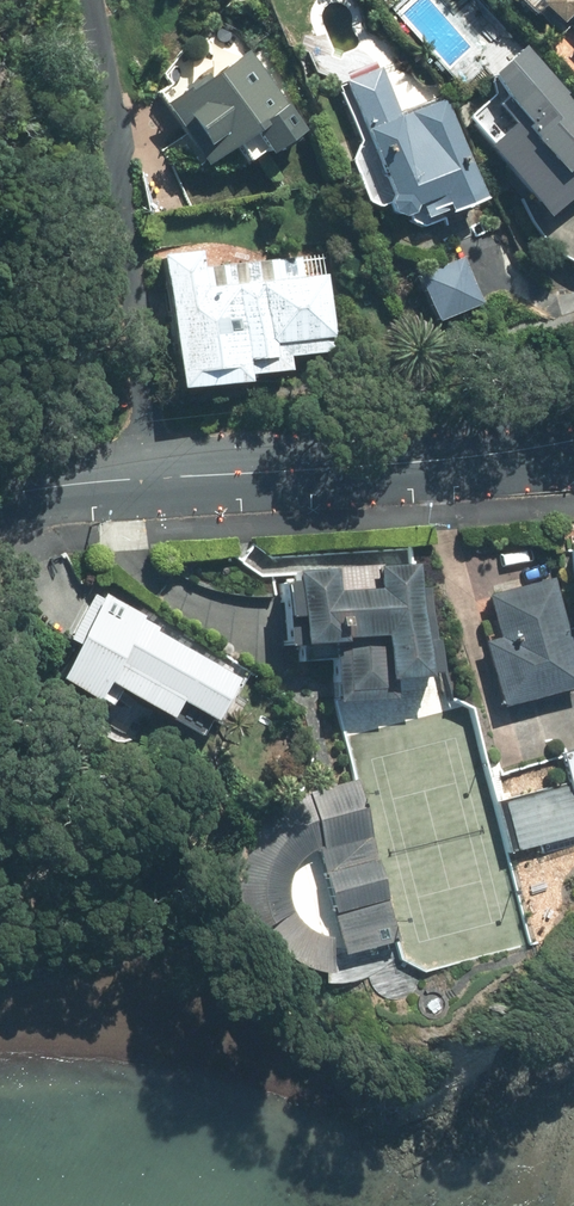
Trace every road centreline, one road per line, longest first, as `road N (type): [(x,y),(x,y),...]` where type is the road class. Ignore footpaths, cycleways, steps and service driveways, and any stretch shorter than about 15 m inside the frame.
road 1 (residential): [(149,480),(84,0)]
road 2 (residential): [(573,440),(383,465),(149,480)]
road 3 (residential): [(149,480),(0,506)]

